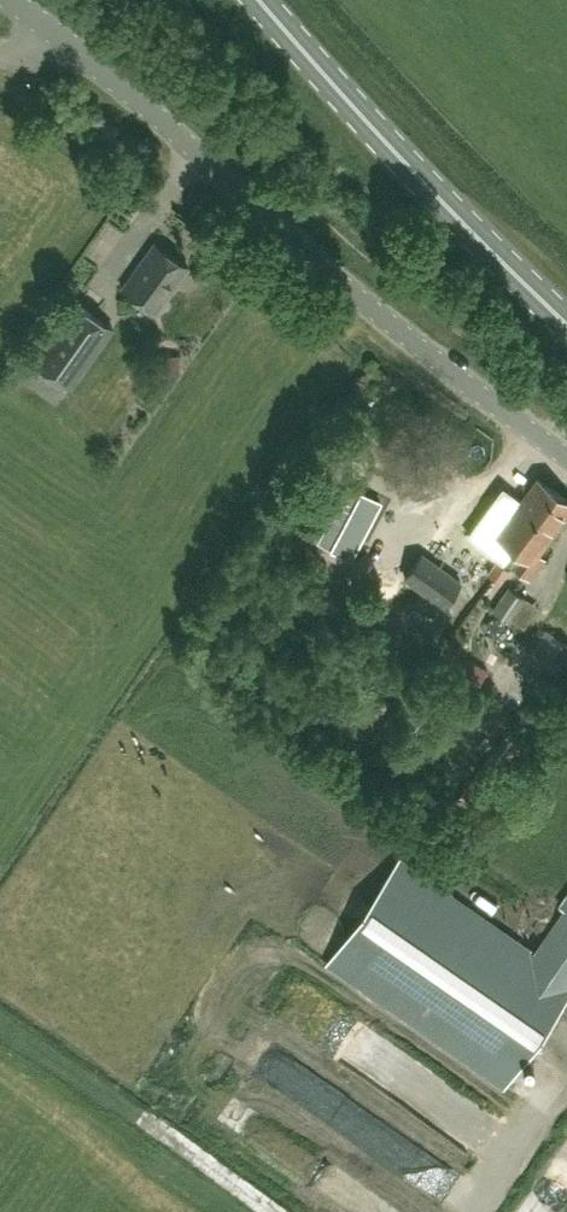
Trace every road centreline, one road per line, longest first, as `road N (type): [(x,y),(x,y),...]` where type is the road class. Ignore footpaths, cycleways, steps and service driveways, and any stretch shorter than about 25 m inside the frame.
road 1 (unclassified): [(566,455),(355,301),(182,132),(48,35)]
road 2 (primary): [(566,328),(390,148),(266,0)]

